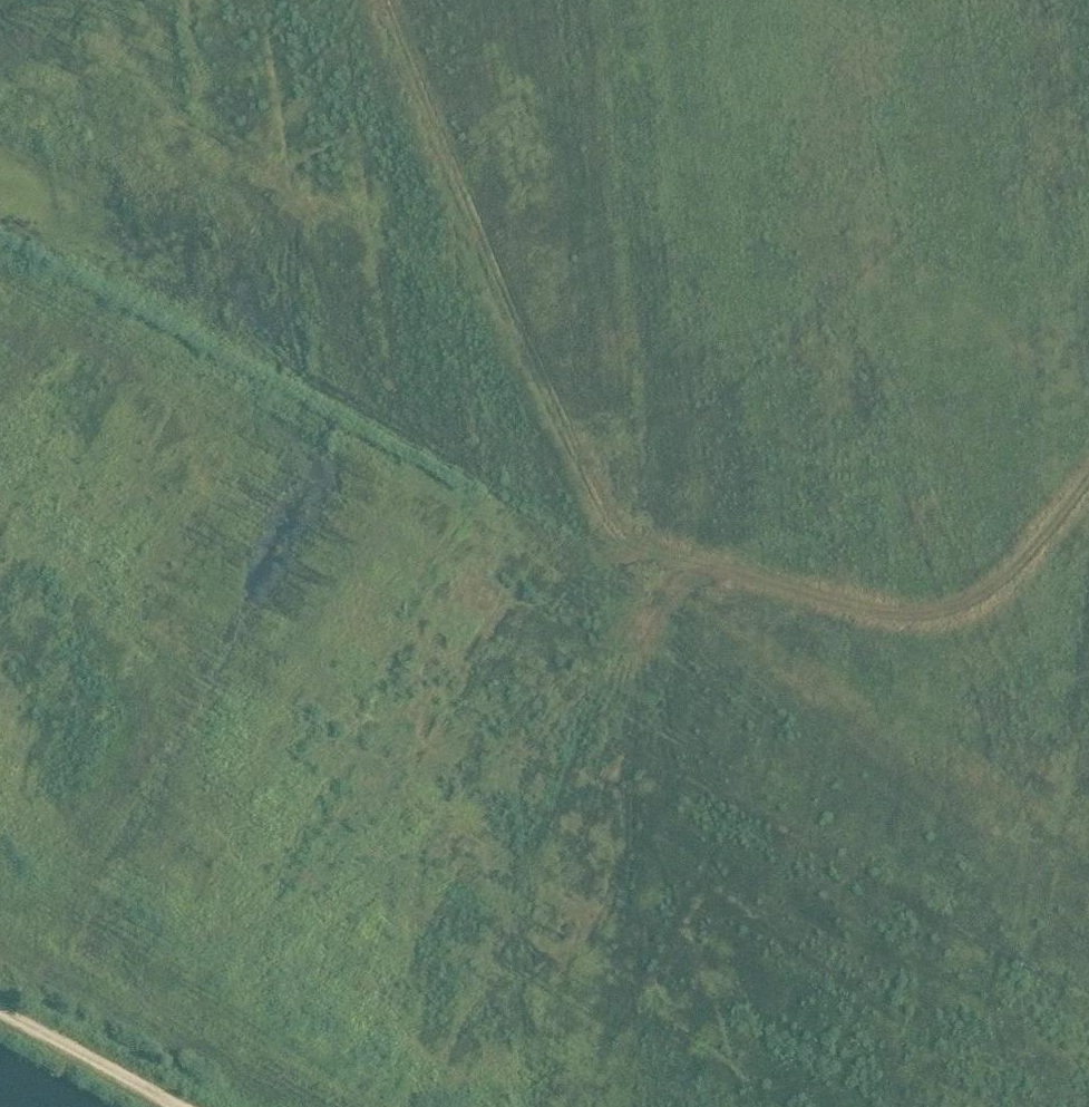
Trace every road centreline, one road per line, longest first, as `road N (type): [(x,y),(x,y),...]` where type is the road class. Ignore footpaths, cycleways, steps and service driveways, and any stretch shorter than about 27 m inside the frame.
road 1 (track): [(0,1017),(164,1106)]

